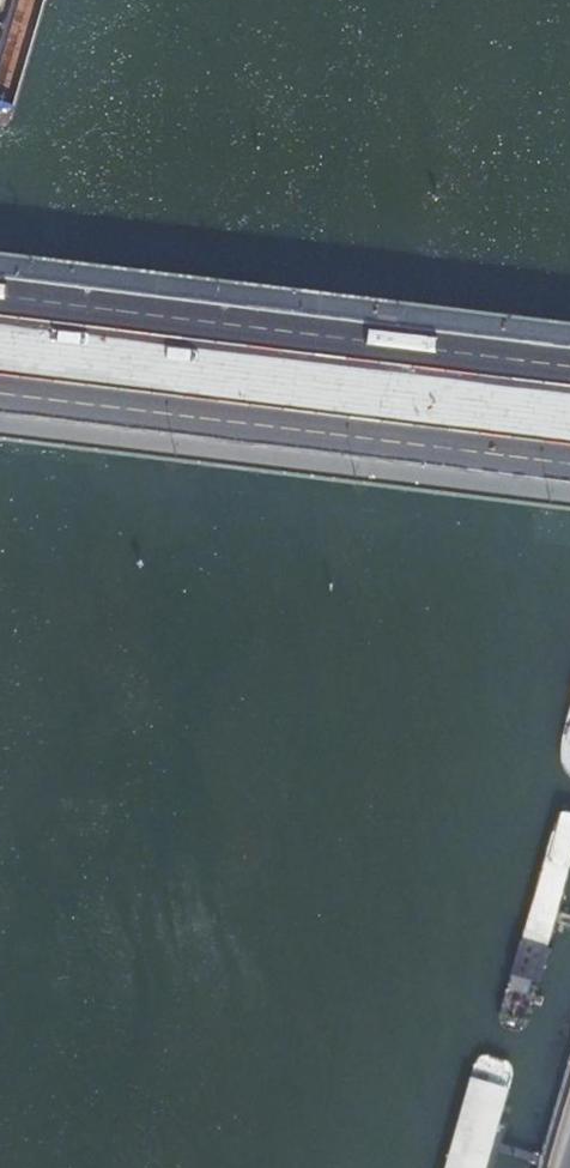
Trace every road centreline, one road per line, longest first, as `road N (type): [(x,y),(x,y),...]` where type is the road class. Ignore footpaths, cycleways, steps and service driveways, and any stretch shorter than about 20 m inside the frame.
road 1 (primary): [(0,382),(569,452)]
road 2 (primary): [(569,392),(0,325)]

